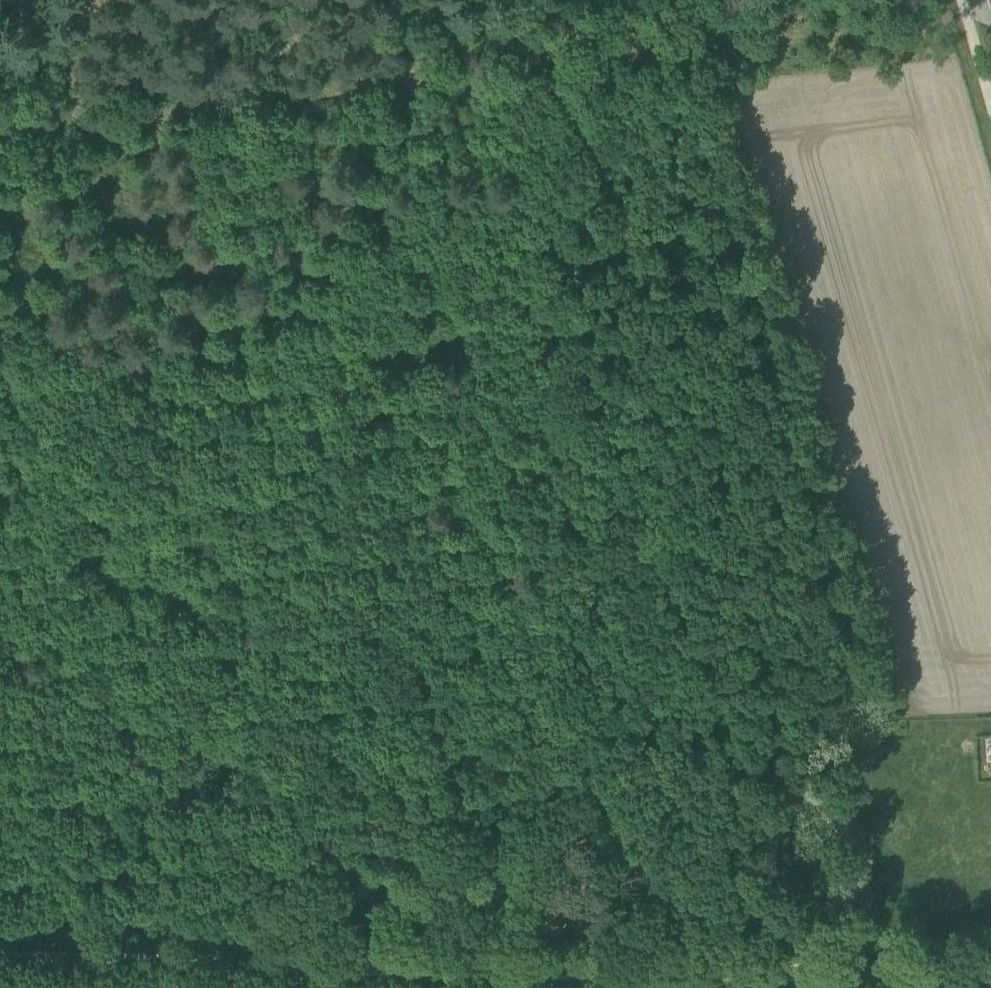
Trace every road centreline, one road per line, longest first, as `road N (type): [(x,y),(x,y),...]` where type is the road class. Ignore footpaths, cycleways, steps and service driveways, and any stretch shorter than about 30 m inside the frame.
road 1 (track): [(0,129),(930,15),(990,0)]
road 2 (unclassified): [(0,962),(961,977),(990,984)]

